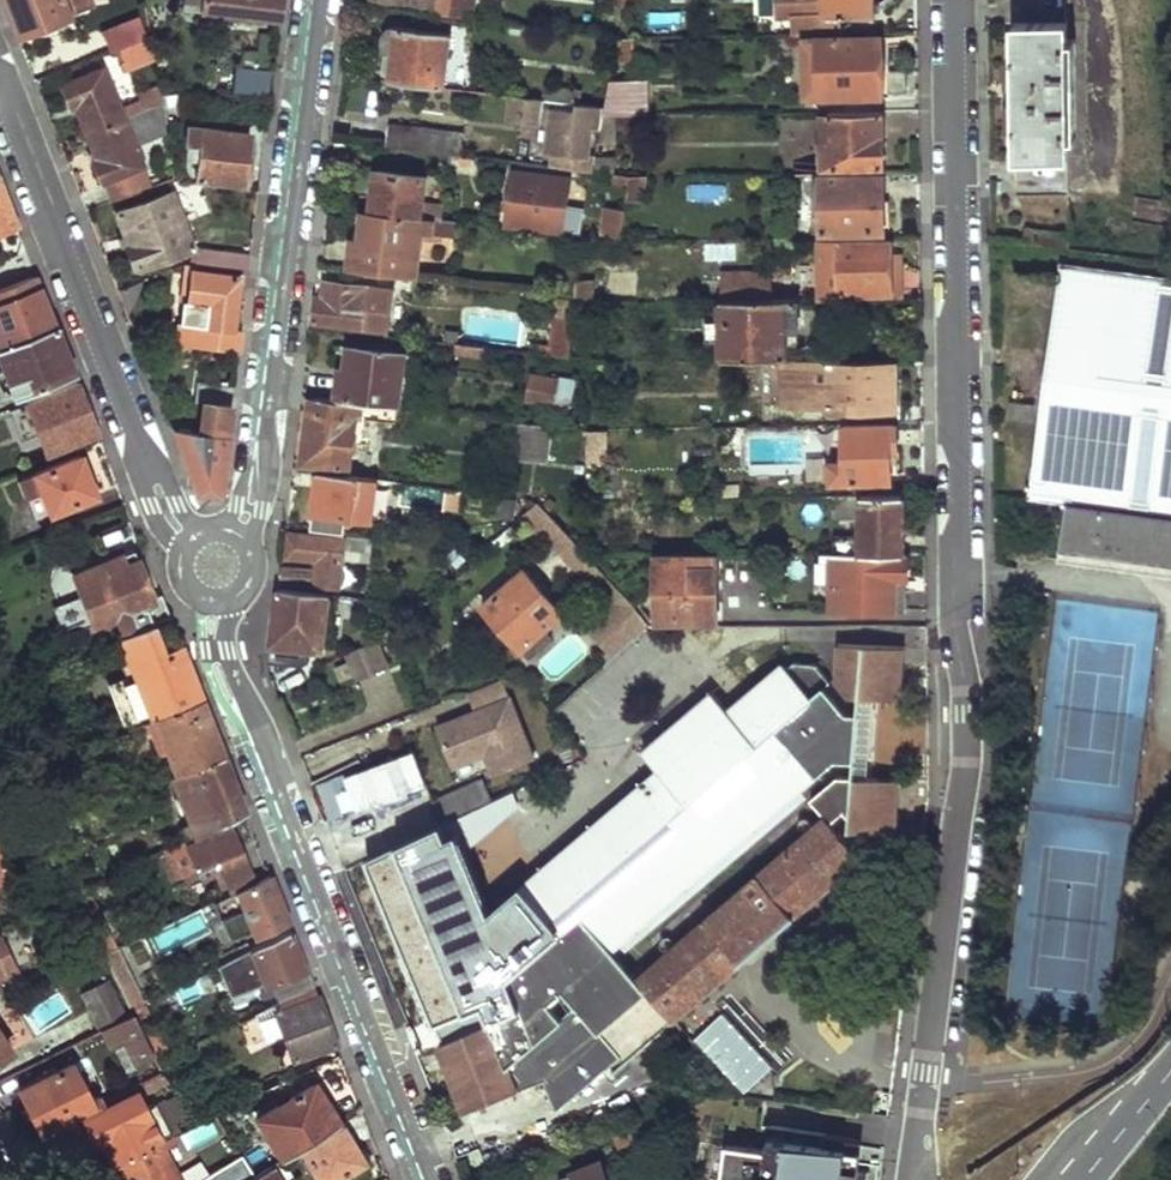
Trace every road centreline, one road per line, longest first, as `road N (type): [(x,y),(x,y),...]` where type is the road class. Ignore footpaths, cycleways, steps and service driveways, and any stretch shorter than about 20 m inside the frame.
road 1 (residential): [(917,1155),(965,768),(954,623),(955,0)]
road 2 (residential): [(435,1179),(224,651),(218,568)]
road 3 (residential): [(218,568),(251,506),(323,0)]
road 4 (residential): [(218,568),(164,505),(0,72)]

